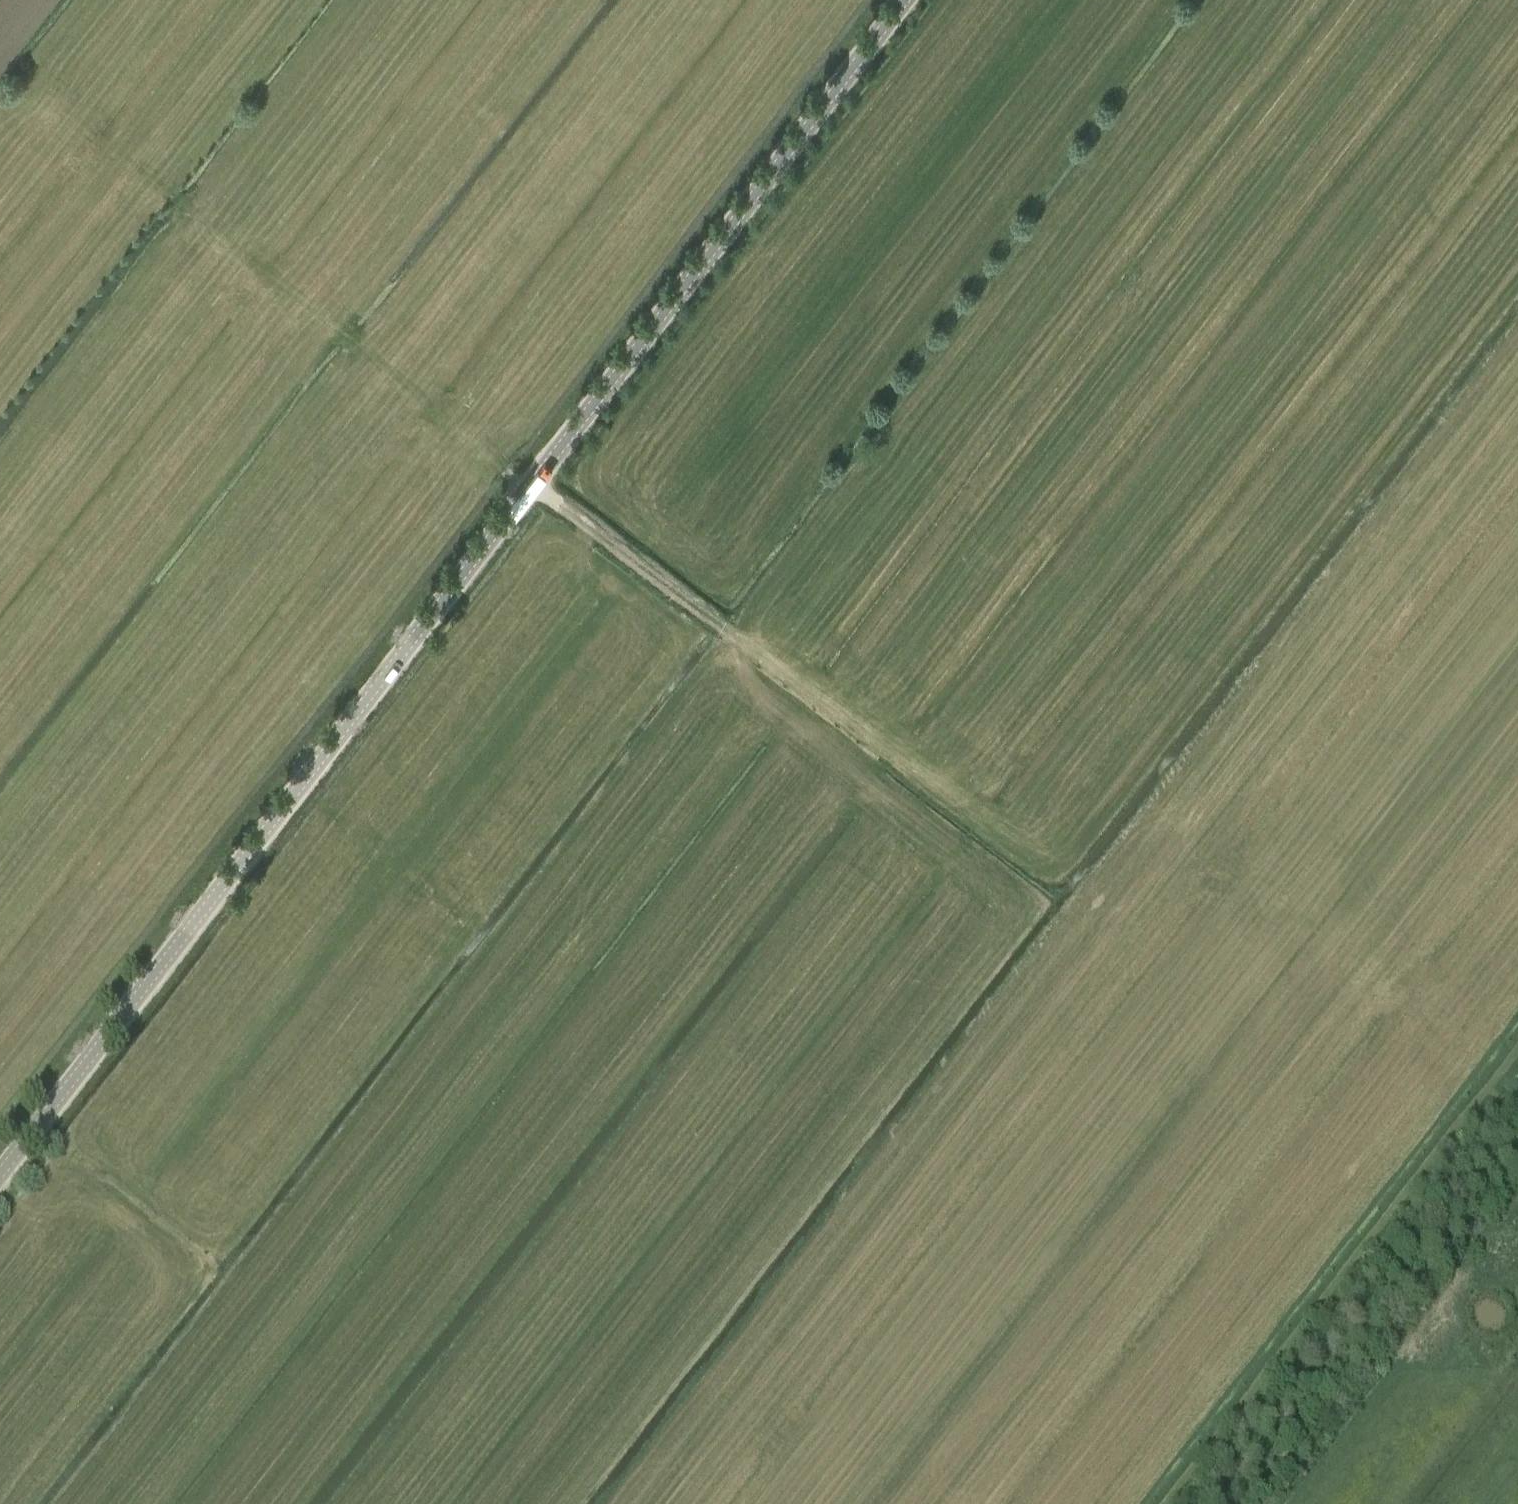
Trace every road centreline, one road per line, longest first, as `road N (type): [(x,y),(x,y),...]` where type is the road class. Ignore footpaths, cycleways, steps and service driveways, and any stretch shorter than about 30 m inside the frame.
road 1 (unclassified): [(0,1173),(904,0)]
road 2 (track): [(1166,1503),(1517,1049)]

